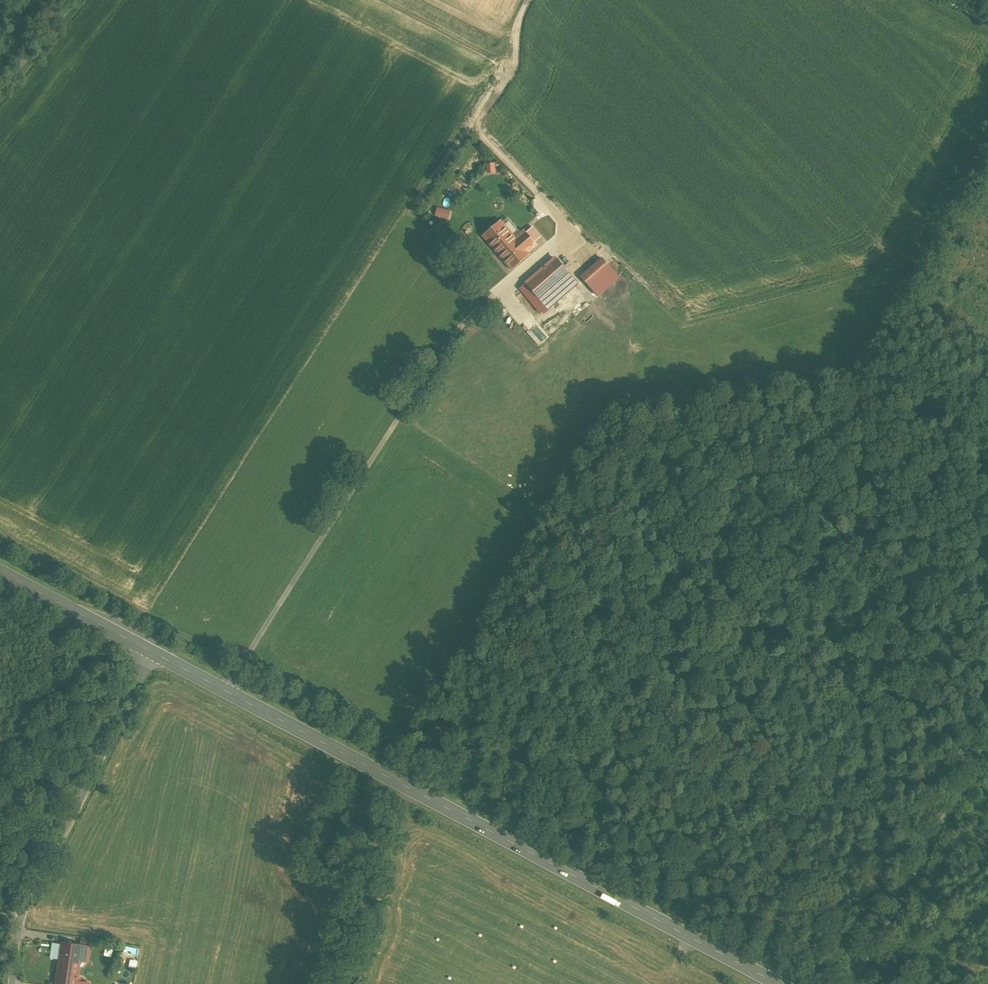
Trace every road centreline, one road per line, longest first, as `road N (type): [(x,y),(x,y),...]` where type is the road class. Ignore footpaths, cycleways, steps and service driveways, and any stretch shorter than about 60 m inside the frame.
road 1 (secondary): [(144,651),(778,983)]
road 2 (residential): [(11,983),(24,909),(144,651)]
road 3 (track): [(853,983),(987,745)]
road 4 (secondary): [(0,573),(144,651)]

